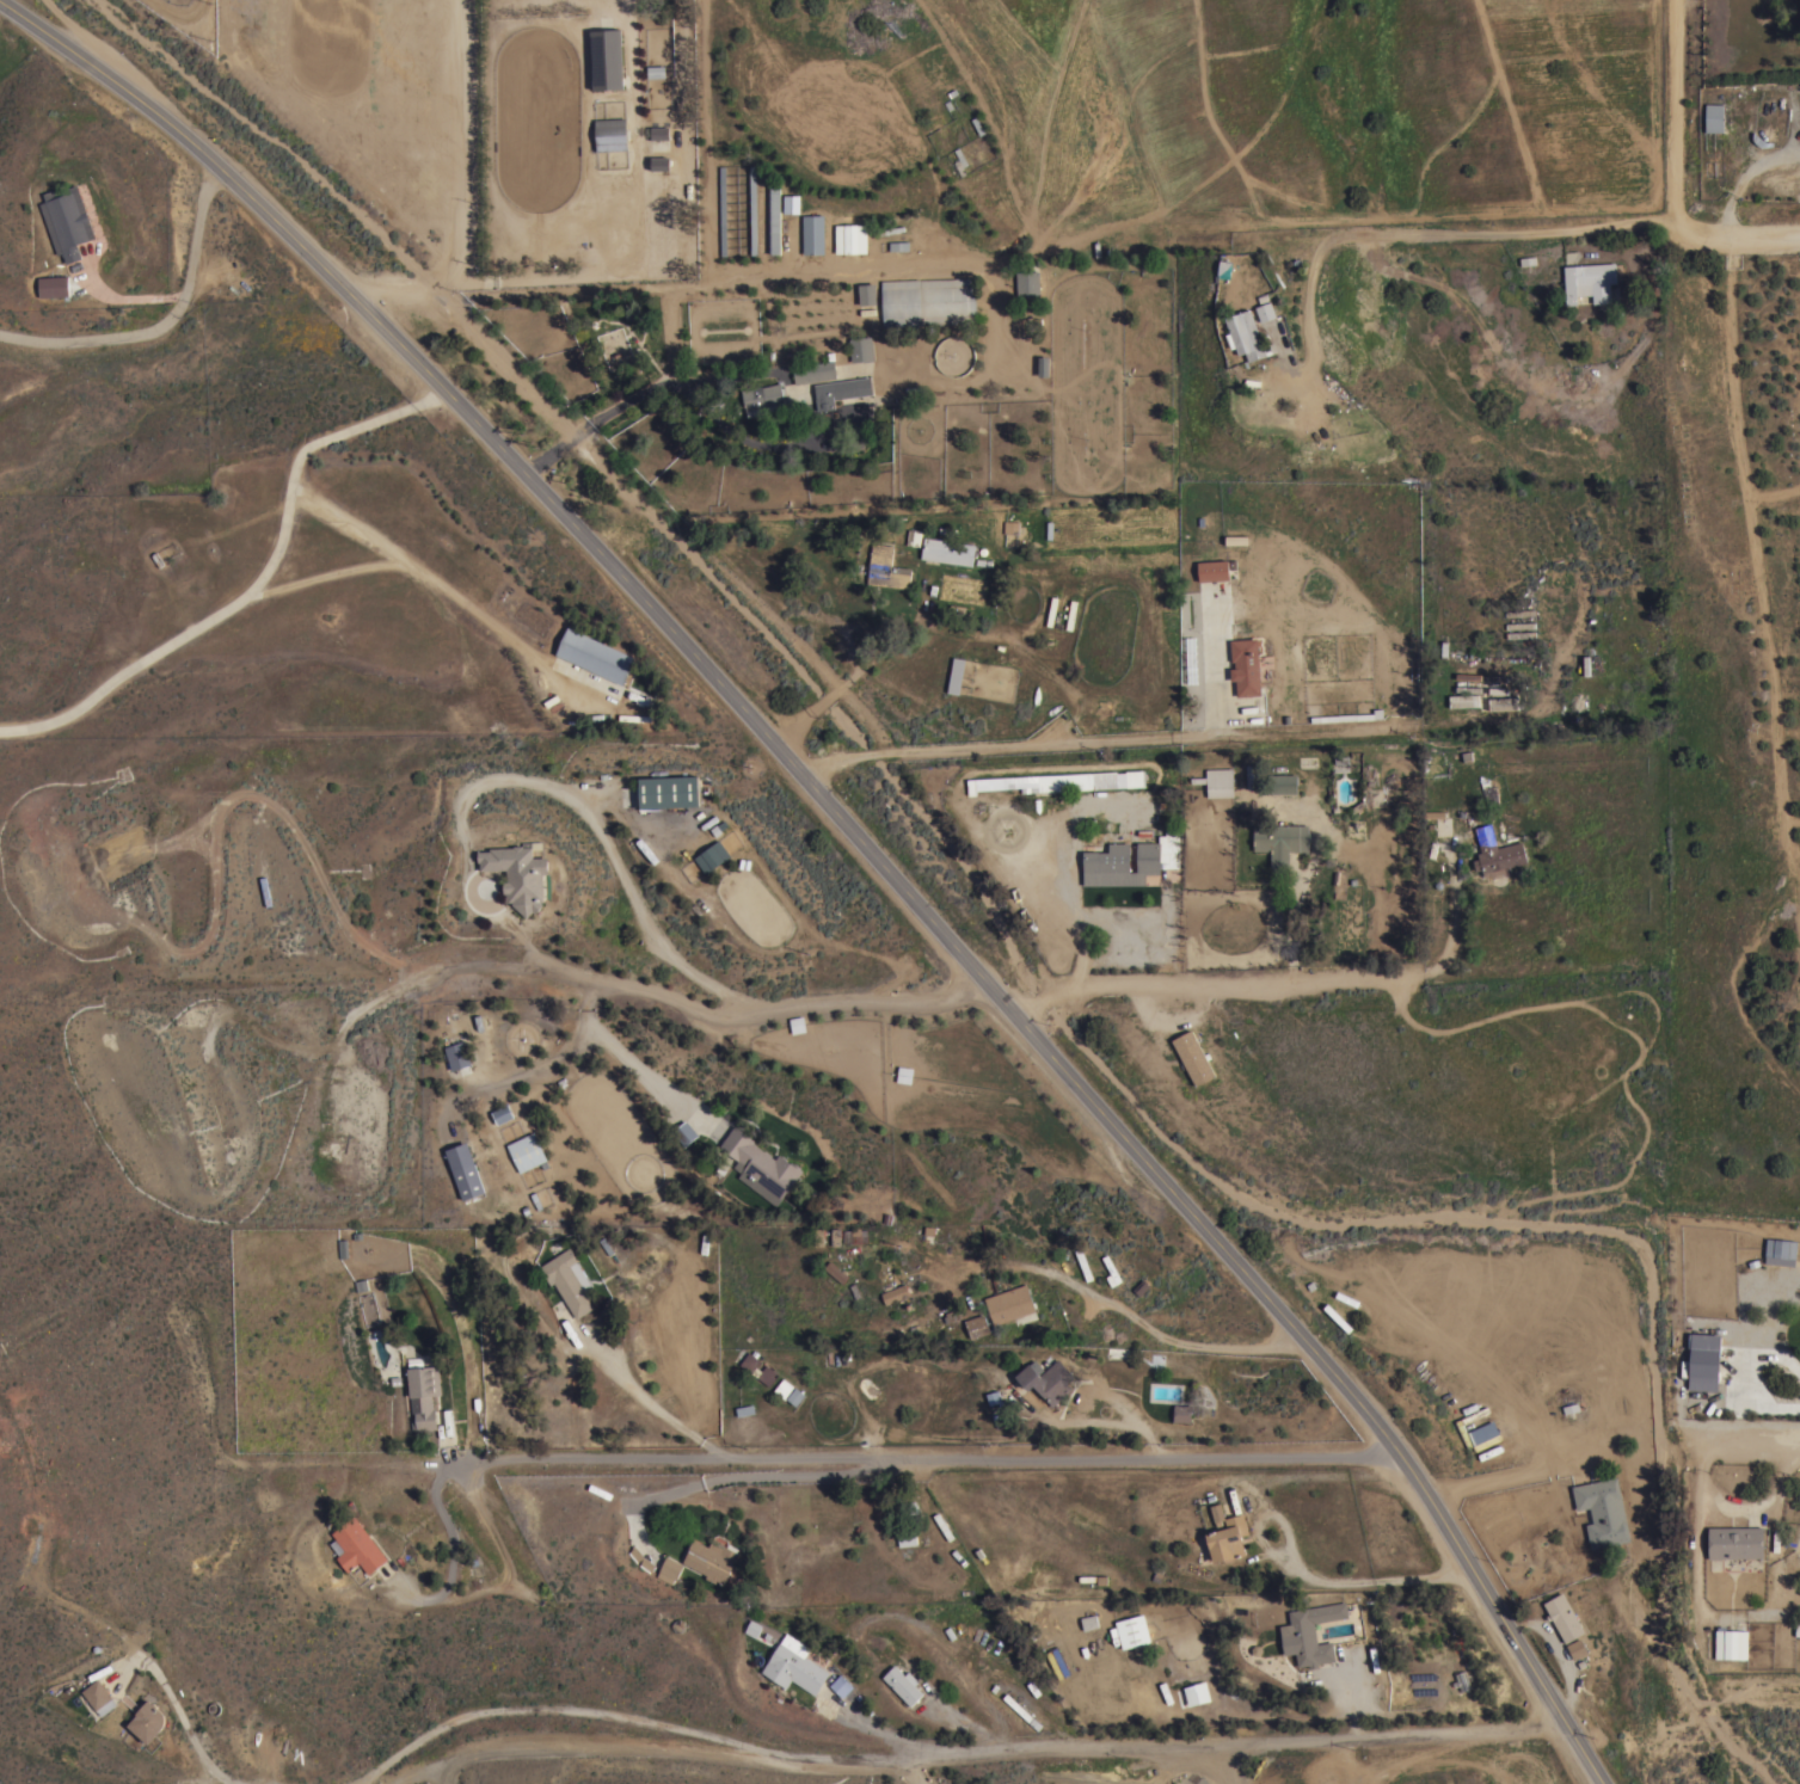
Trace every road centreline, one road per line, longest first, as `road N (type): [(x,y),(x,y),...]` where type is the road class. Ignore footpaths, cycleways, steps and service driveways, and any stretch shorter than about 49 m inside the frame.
road 1 (secondary): [(0,1),(217,162),(870,832),(1001,995),(1313,1340),(1402,1457),(1604,1783)]
road 2 (residential): [(1452,837),(1455,947),(1440,967),(1418,977),(830,1004),(731,1020),(631,985),(600,983),(589,997),(591,1023),(681,1108)]
road 3 (residential): [(451,1472),(503,1458),(1402,1457)]
road 4 (residential): [(893,1761),(932,1752),(1567,1727)]
road 5 (residential): [(0,732),(60,724),(256,596),(272,567),(297,465),(313,447),(446,392)]
road 6 (residential): [(356,1783),(448,1724),(489,1714),(580,1714),(812,1761),(893,1761)]
road 7 (residential): [(1284,368),(1300,379),(1316,371),(1307,320),(1314,277),(1325,250),(1341,238),(1676,224)]
road 8 (residential): [(967,260),(461,279)]
road 9 (residential): [(350,293),(428,290),(461,279),(457,0)]
road 10 (residential): [(588,693),(293,488)]
road 11 (residential): [(217,162),(174,316),(153,333),(85,343),(0,337)]
road 12 (residential): [(1677,0),(1676,238)]
road 13 (residential): [(256,596),(411,567)]
road 14 (residential): [(1676,238),(1799,235)]

